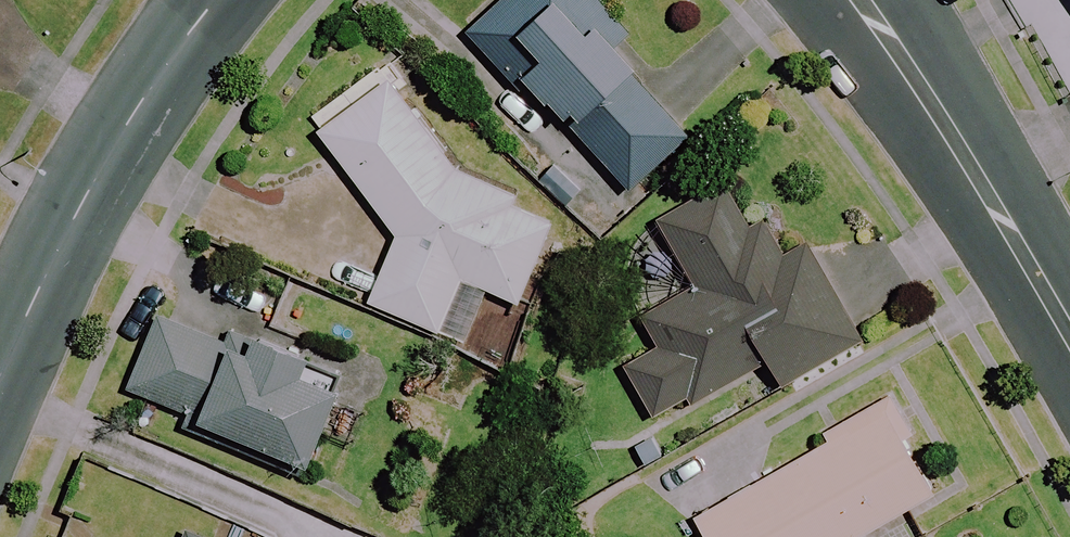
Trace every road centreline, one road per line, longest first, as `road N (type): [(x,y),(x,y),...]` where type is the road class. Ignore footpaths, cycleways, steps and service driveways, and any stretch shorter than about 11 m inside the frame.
road 1 (tertiary): [(210,0),(176,39),(70,217),(0,380)]
road 2 (tertiary): [(848,0),(1069,359)]

